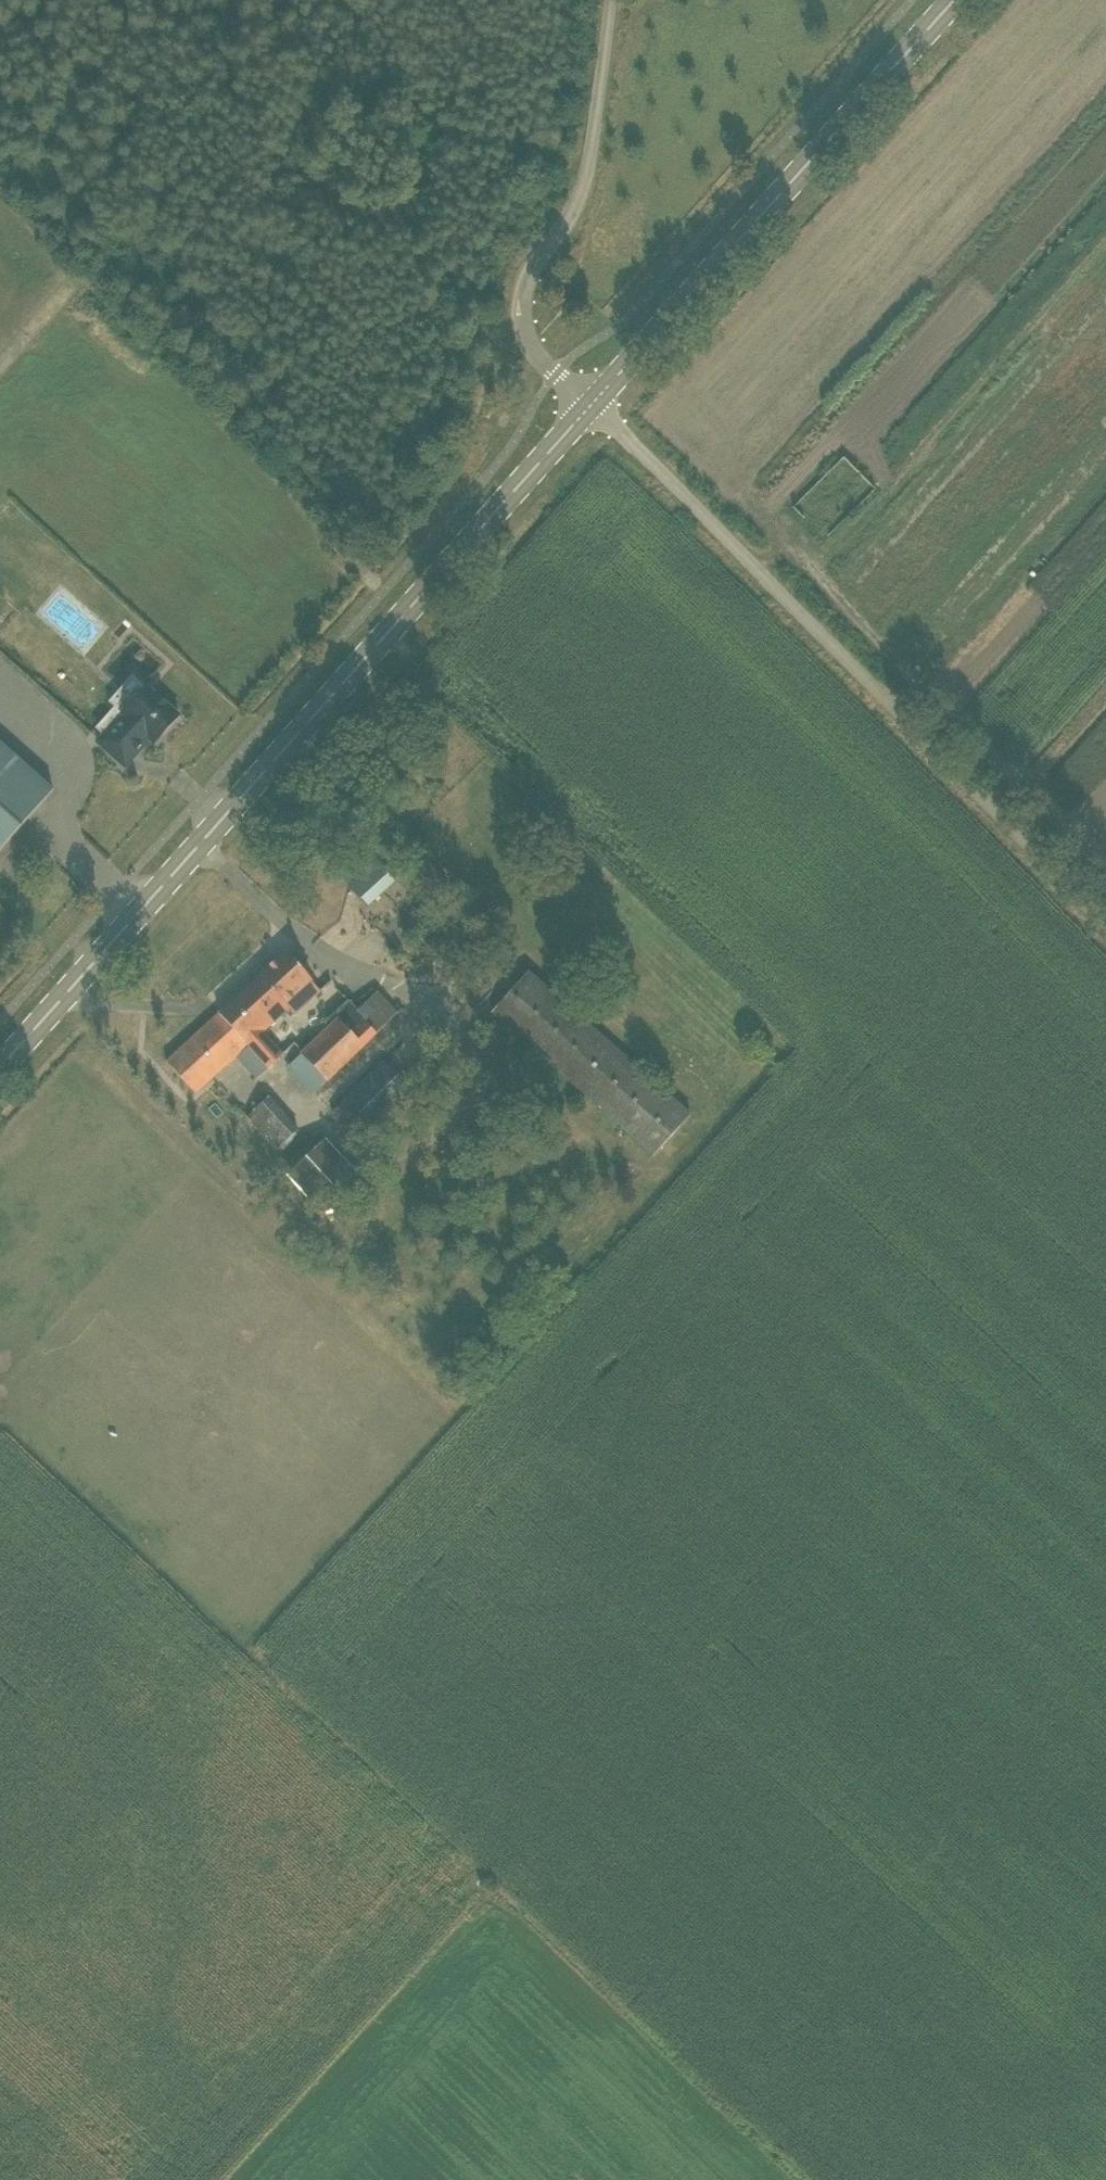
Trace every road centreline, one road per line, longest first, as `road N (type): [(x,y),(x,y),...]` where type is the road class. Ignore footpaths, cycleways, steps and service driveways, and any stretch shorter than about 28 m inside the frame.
road 1 (secondary): [(0,1068),(588,407)]
road 2 (unclassified): [(1105,921),(588,407)]
road 3 (secondary): [(588,407),(960,0)]
road 4 (unclassified): [(588,407),(526,340),(519,308),(528,273),(568,221),(590,162),(611,0)]

